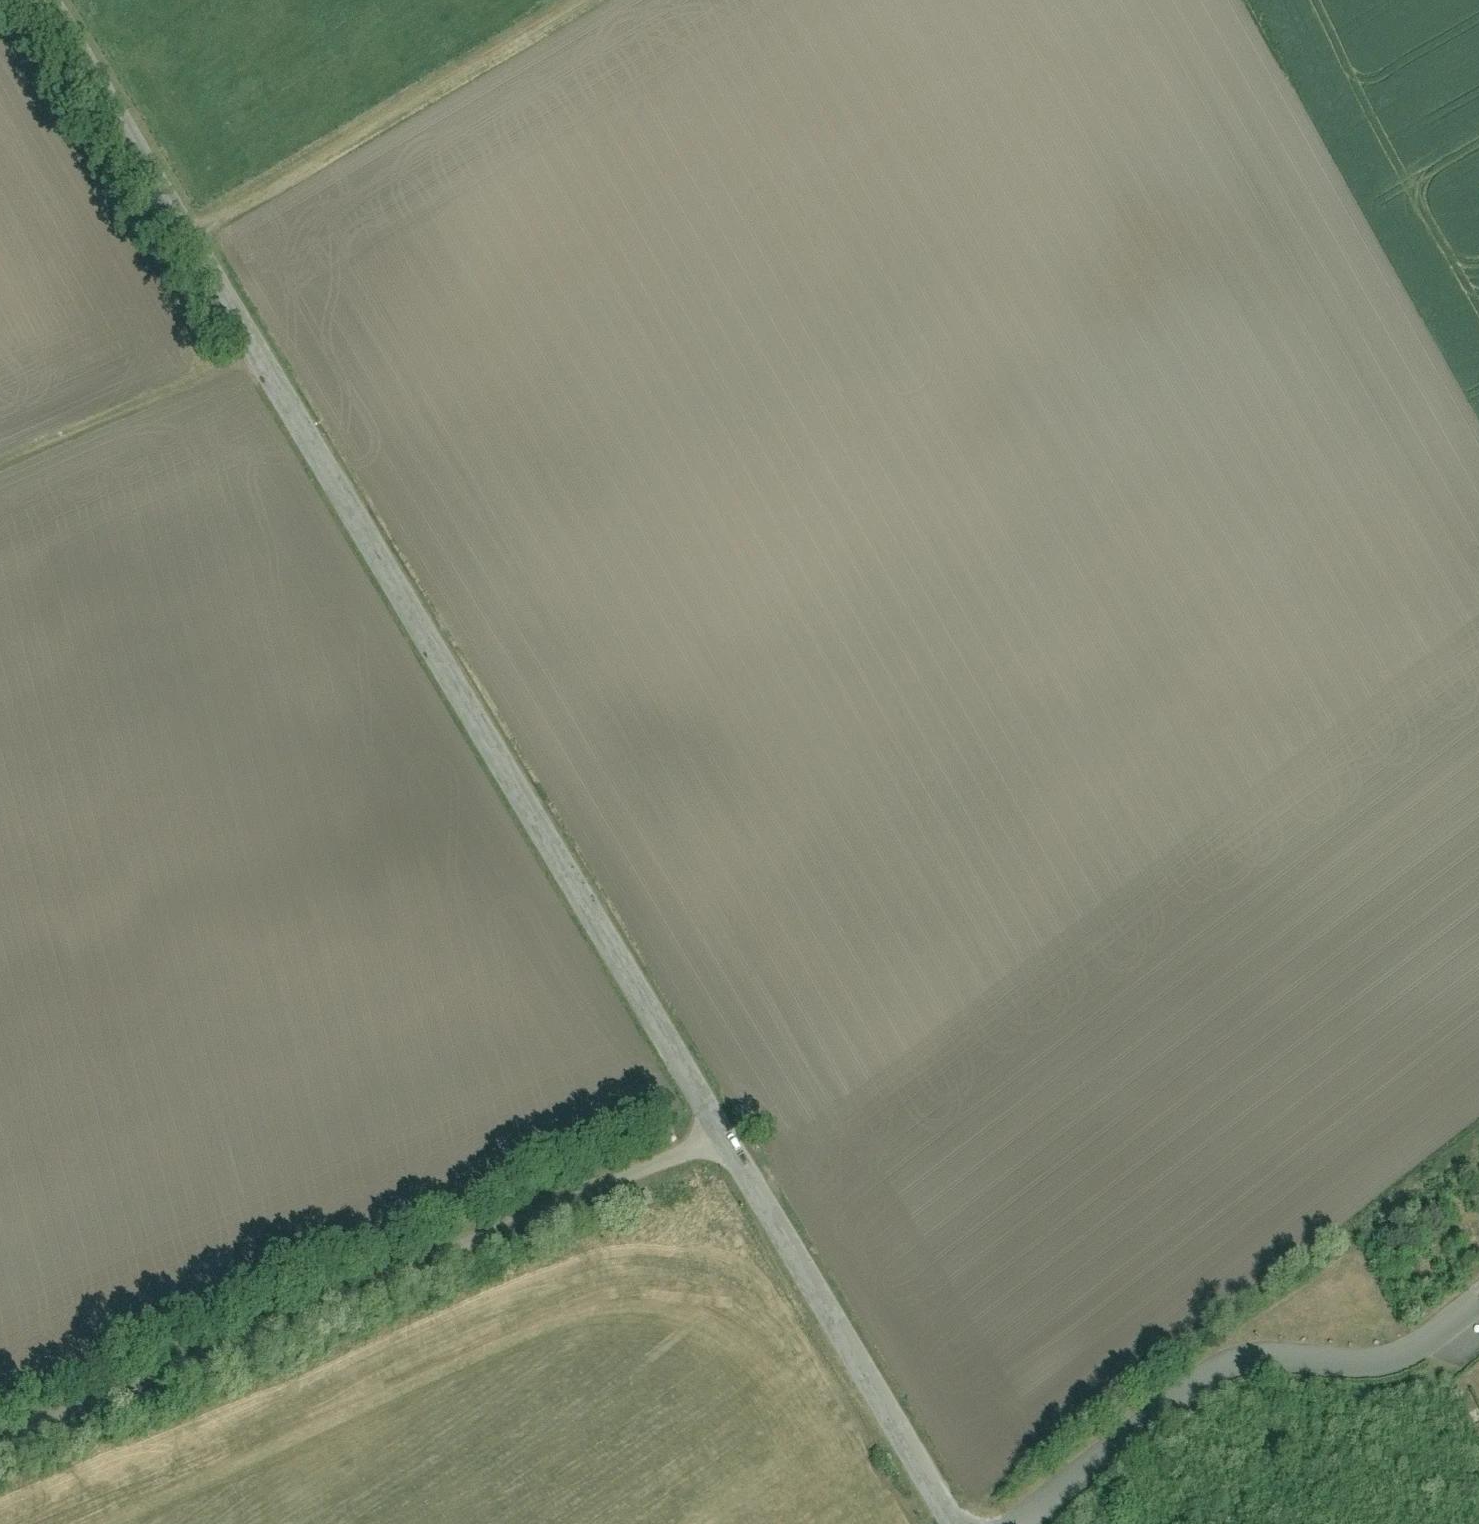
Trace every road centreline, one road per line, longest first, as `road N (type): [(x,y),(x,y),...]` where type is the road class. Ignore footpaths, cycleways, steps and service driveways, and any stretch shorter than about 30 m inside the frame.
road 1 (unclassified): [(45,0),(721,1137)]
road 2 (unclassified): [(721,1137),(0,1440)]
road 3 (track): [(185,235),(584,0)]
road 4 (unclassified): [(721,1137),(952,1523)]
road 5 (track): [(259,359),(0,463)]

